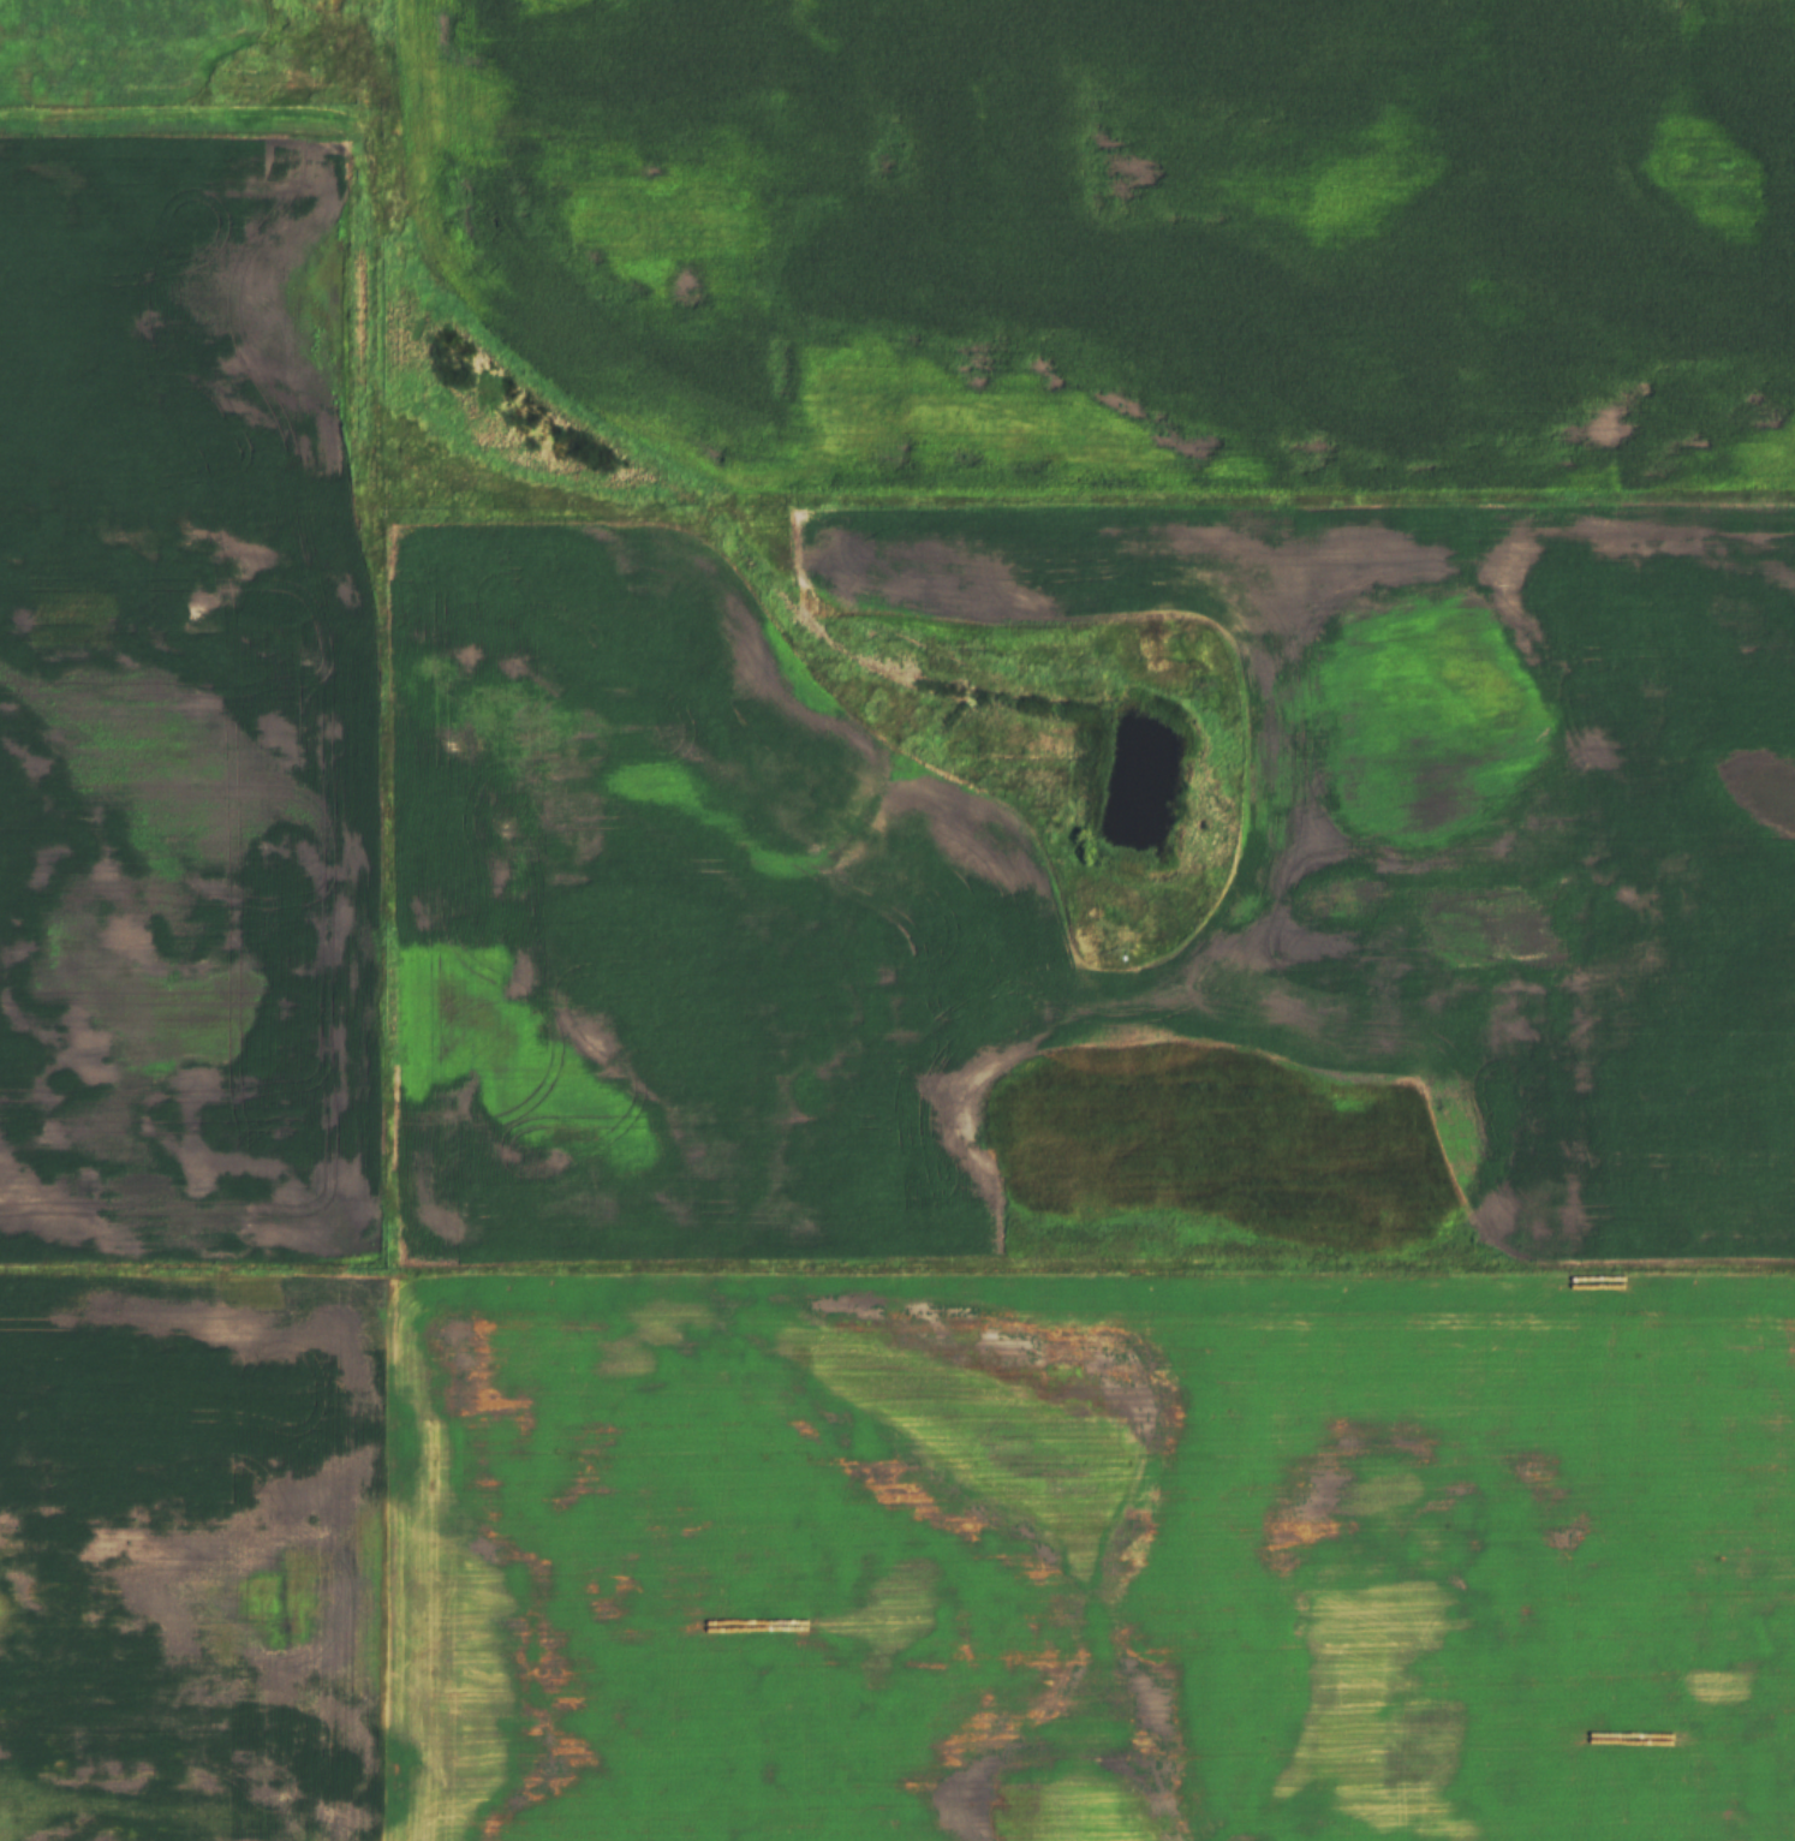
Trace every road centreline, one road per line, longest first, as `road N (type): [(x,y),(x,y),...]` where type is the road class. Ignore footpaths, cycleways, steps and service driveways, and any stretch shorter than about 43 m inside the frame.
road 1 (residential): [(0,131),(293,131),(360,145),(375,180),(372,506),(377,519),(405,536)]

